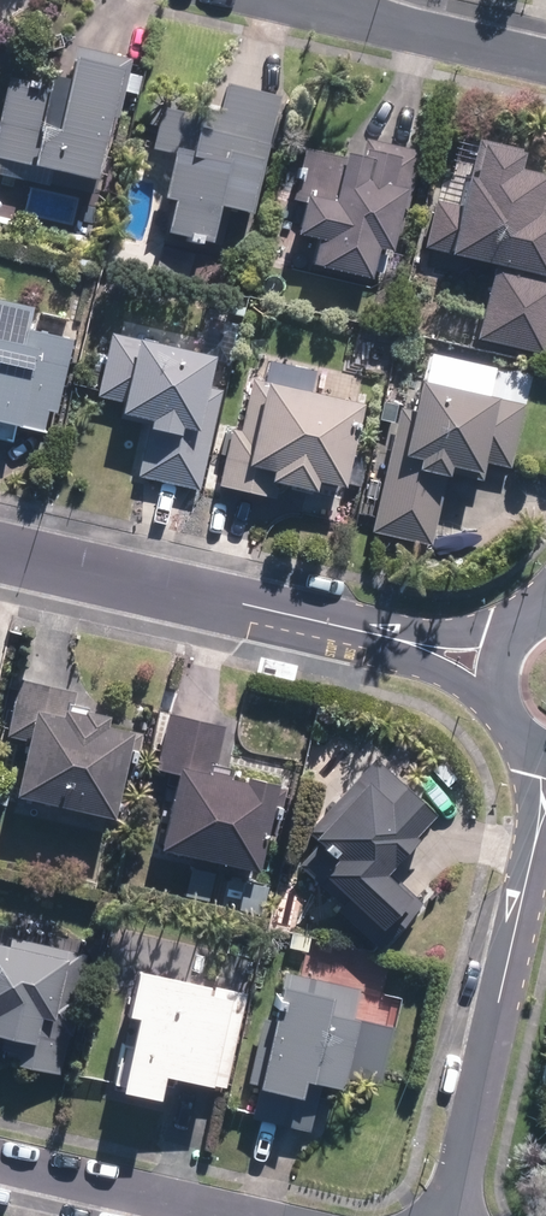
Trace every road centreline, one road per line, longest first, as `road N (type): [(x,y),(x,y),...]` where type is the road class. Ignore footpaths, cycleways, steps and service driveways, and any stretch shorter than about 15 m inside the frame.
road 1 (residential): [(448,1215),(545,801)]
road 2 (residential): [(398,642),(0,552)]
road 3 (residential): [(0,1160),(246,1215)]
road 4 (residential): [(320,0),(545,62)]

